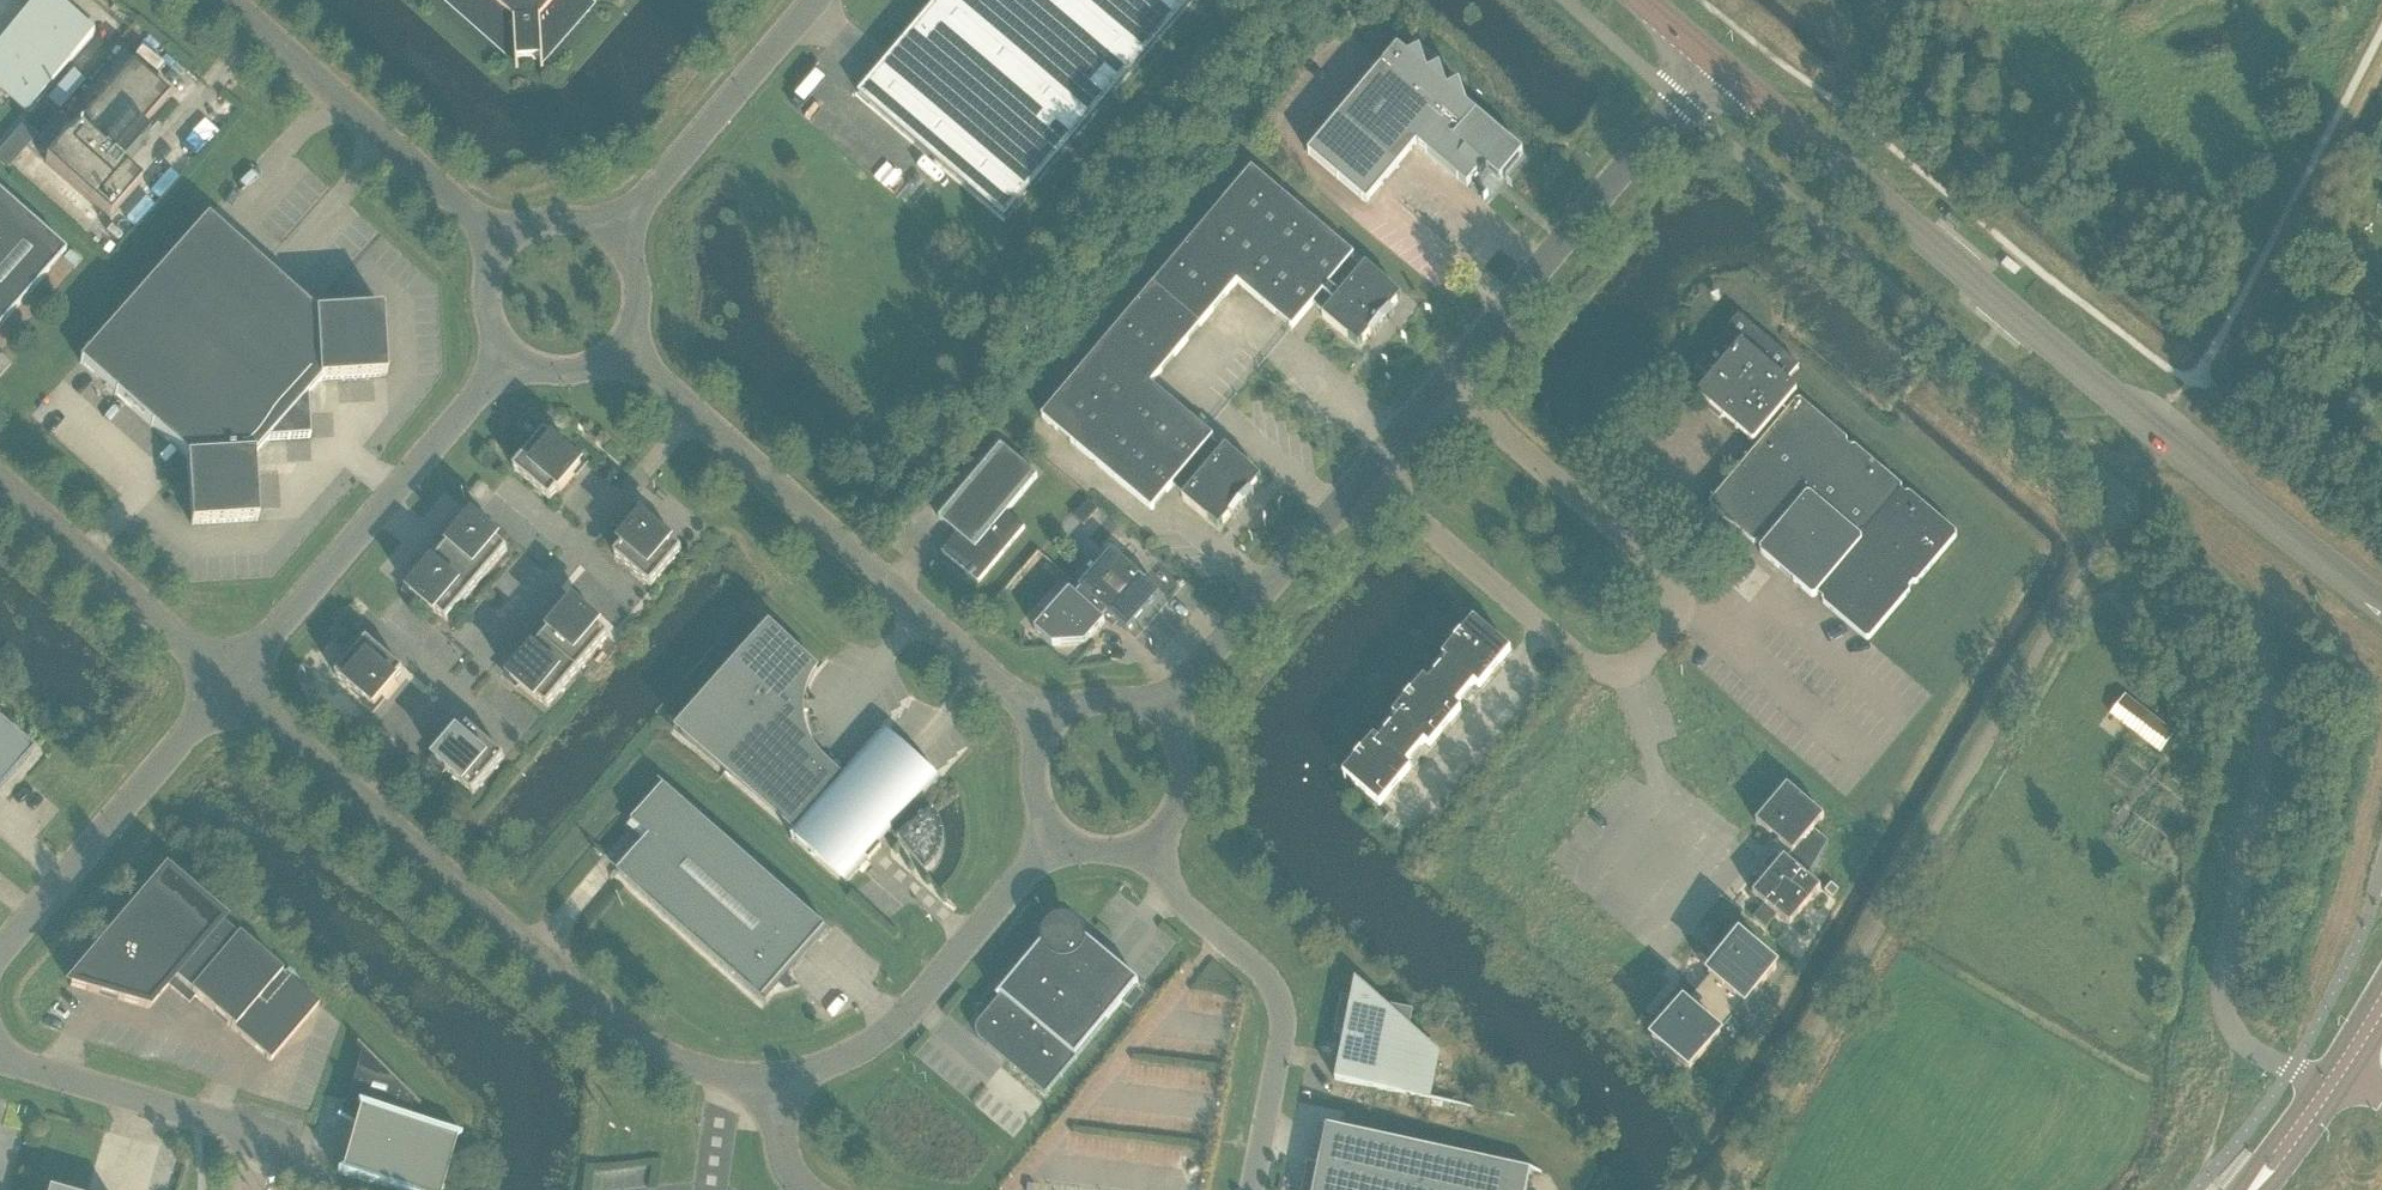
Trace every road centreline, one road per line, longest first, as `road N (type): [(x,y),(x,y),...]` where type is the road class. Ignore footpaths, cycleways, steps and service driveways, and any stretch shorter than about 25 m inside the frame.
road 1 (secondary): [(2381,605),(2155,430),(1713,59)]
road 2 (unclassified): [(1366,474),(1582,660),(1609,668),(1656,645),(1673,616),(1672,589),(1658,566),(1442,381)]
road 3 (unclassified): [(2318,1076),(2249,1049),(2222,999),(2264,746),(2259,638),(2228,587),(2127,497)]
road 4 (unclassified): [(774,1076),(690,1065),(628,1031),(230,684)]
road 5 (unclassified): [(1049,725),(622,346)]
road 6 (unclassified): [(230,684),(510,353)]
road 7 (unclassified): [(1442,381),(1713,59)]
road 8 (unclassified): [(1252,1189),(1280,1049),(1278,996),(1264,972),(1186,905),(1144,841)]
road 9 (unclassified): [(1059,831),(894,1024),(855,1053),(774,1076)]
road 10 (unclassified): [(503,245),(228,0)]
road 11 (unclassified): [(0,953),(230,684)]
road 12 (unclassified): [(1159,717),(1366,474)]
road 13 (unclassified): [(613,237),(815,0)]
road 14 (unclassified): [(230,684),(0,480)]
road 15 (unclassified): [(263,1134),(0,1057)]
road 16 (unclassified): [(1144,841),(1182,793),(1181,751),(1159,717)]
road 17 (tertiary): [(2318,1076),(2235,1189)]
road 18 (tertiary): [(2266,1189),(2350,1078)]
road 19 (unclassified): [(510,353),(531,367),(580,372),(622,346)]
road 20 (unclassified): [(774,1076),(782,1154),(807,1189)]
road 21 (unclassified): [(1159,717),(1115,698),(1068,709),(1049,725)]
road 22 (unclassified): [(613,237),(593,224),(545,220),(503,245)]
road 23 (unclassified): [(1366,474),(1442,381)]
road 24 (unclassified): [(622,346),(640,290),(613,237)]
road 25 (unclassified): [(503,245),(491,265),(486,312),(510,353)]

